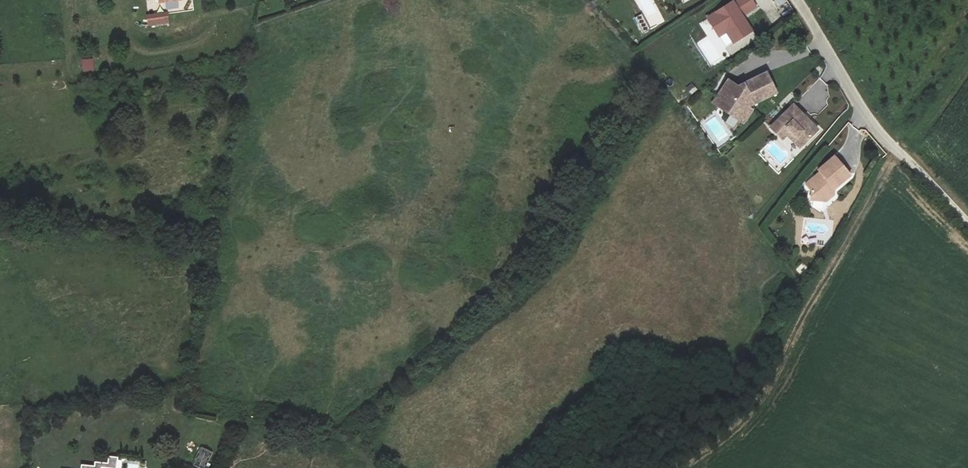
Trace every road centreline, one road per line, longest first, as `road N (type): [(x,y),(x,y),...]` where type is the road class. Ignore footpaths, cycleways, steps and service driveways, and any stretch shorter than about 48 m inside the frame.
road 1 (unclassified): [(967,222),(860,107),(797,0)]

